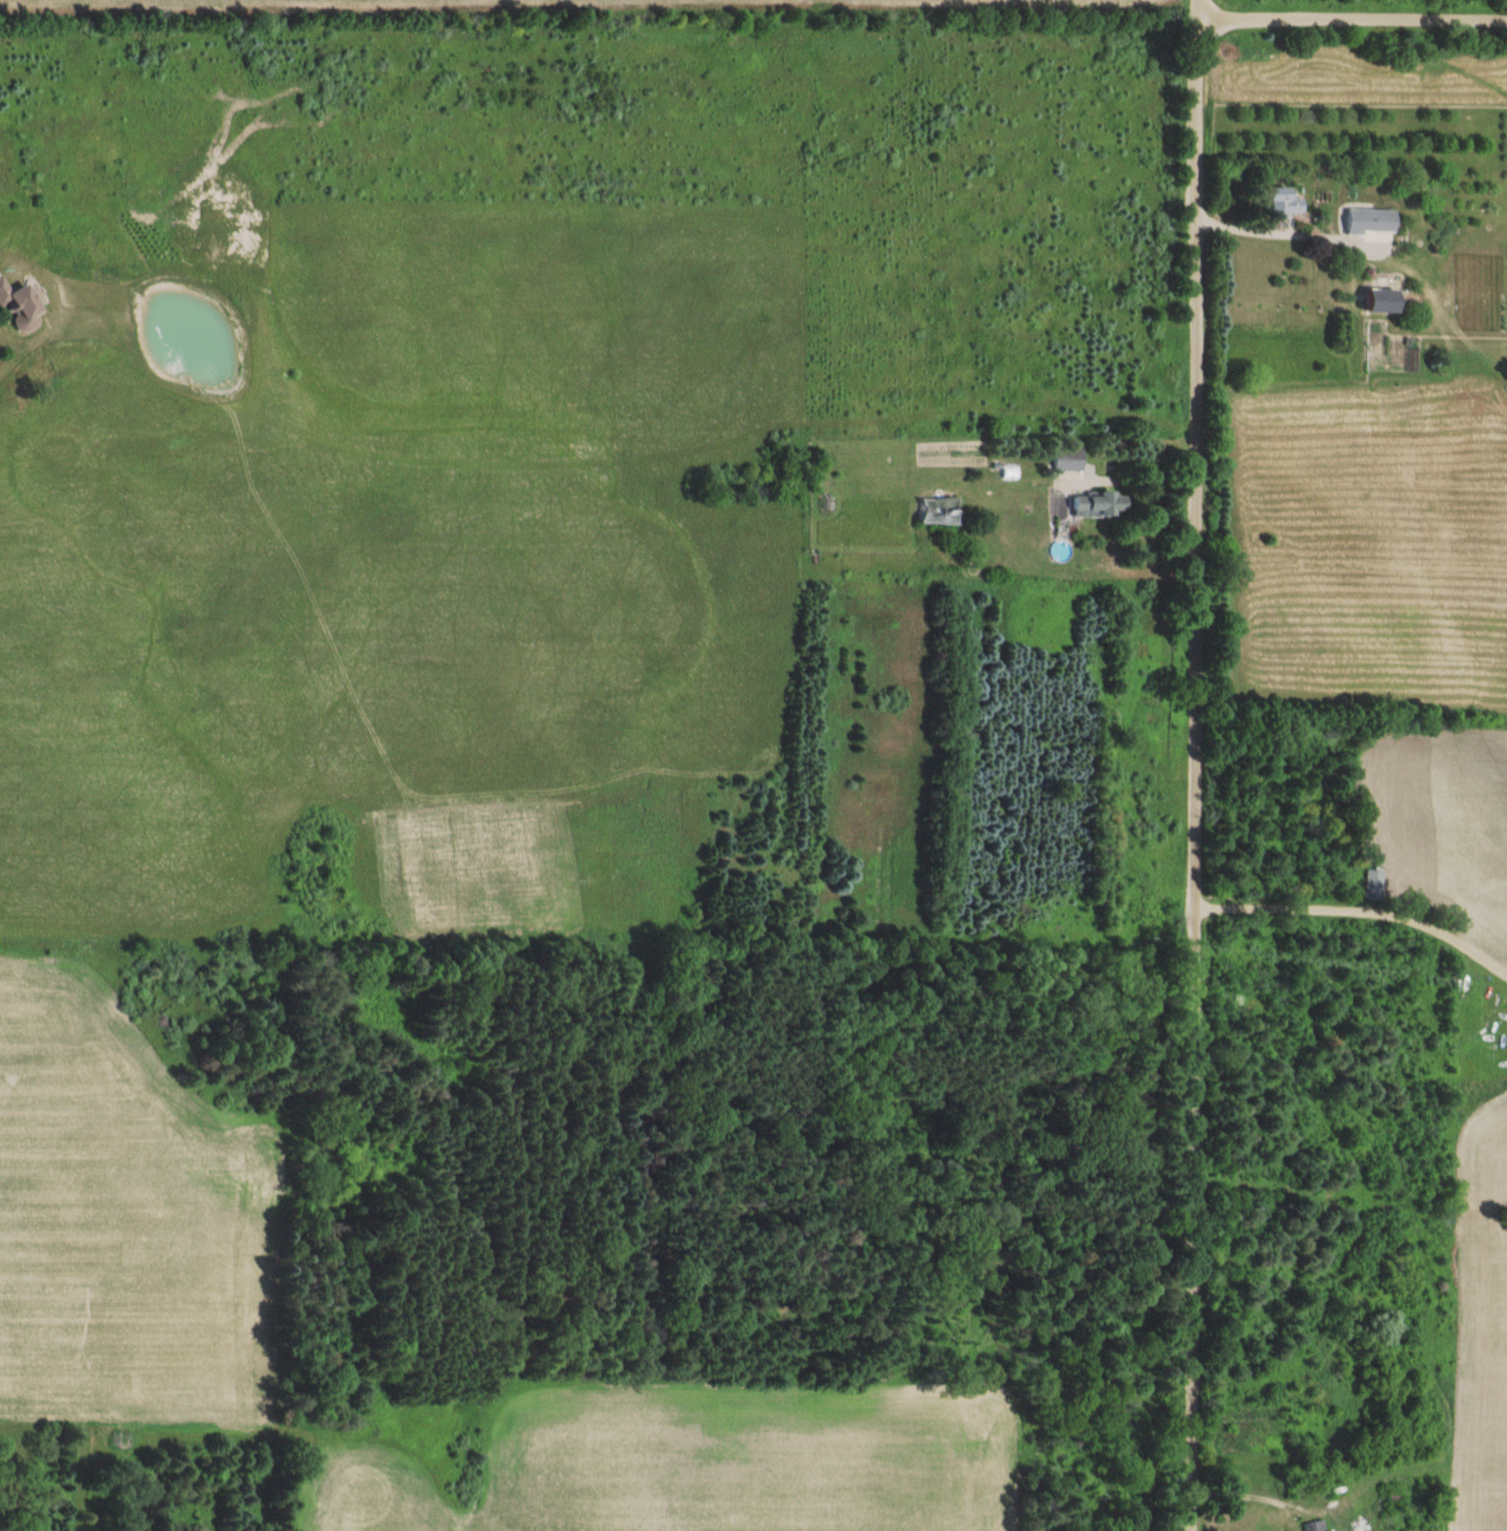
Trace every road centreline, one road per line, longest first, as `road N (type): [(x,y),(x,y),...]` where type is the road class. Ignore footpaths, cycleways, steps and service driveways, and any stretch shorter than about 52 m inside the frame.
road 1 (residential): [(1192,1530),(1200,0)]
road 2 (residential): [(1506,22),(1200,18)]

